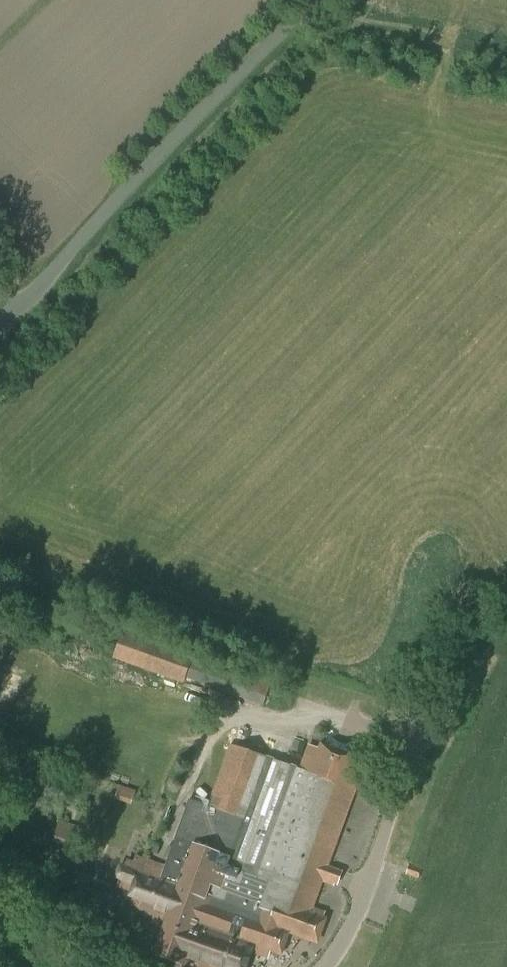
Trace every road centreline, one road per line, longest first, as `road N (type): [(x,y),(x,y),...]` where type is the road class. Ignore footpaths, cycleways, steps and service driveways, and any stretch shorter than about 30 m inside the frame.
road 1 (unclassified): [(0,324),(314,0)]
road 2 (track): [(506,46),(307,6)]

